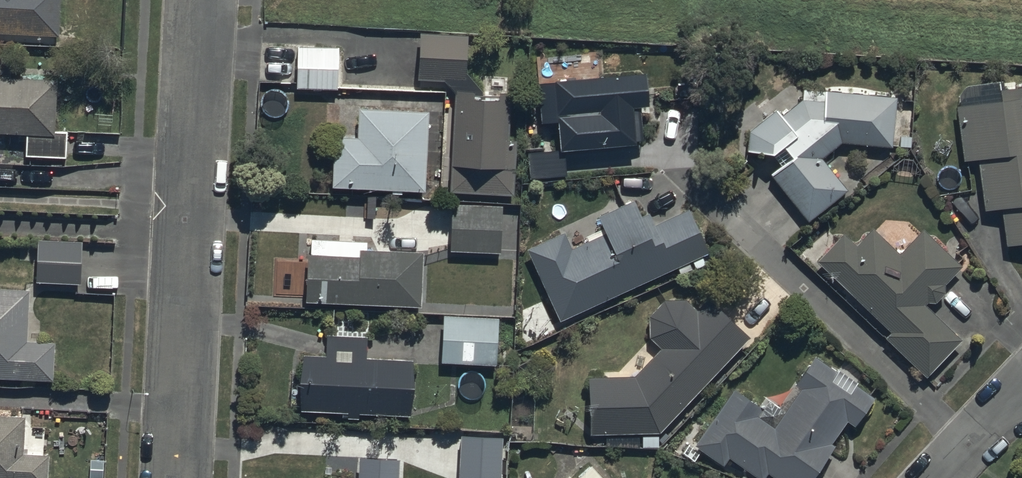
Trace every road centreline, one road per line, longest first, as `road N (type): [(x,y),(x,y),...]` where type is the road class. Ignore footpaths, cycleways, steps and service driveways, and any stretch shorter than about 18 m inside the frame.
road 1 (residential): [(178,477),(203,0)]
road 2 (residential): [(935,477),(966,440),(1021,396)]

